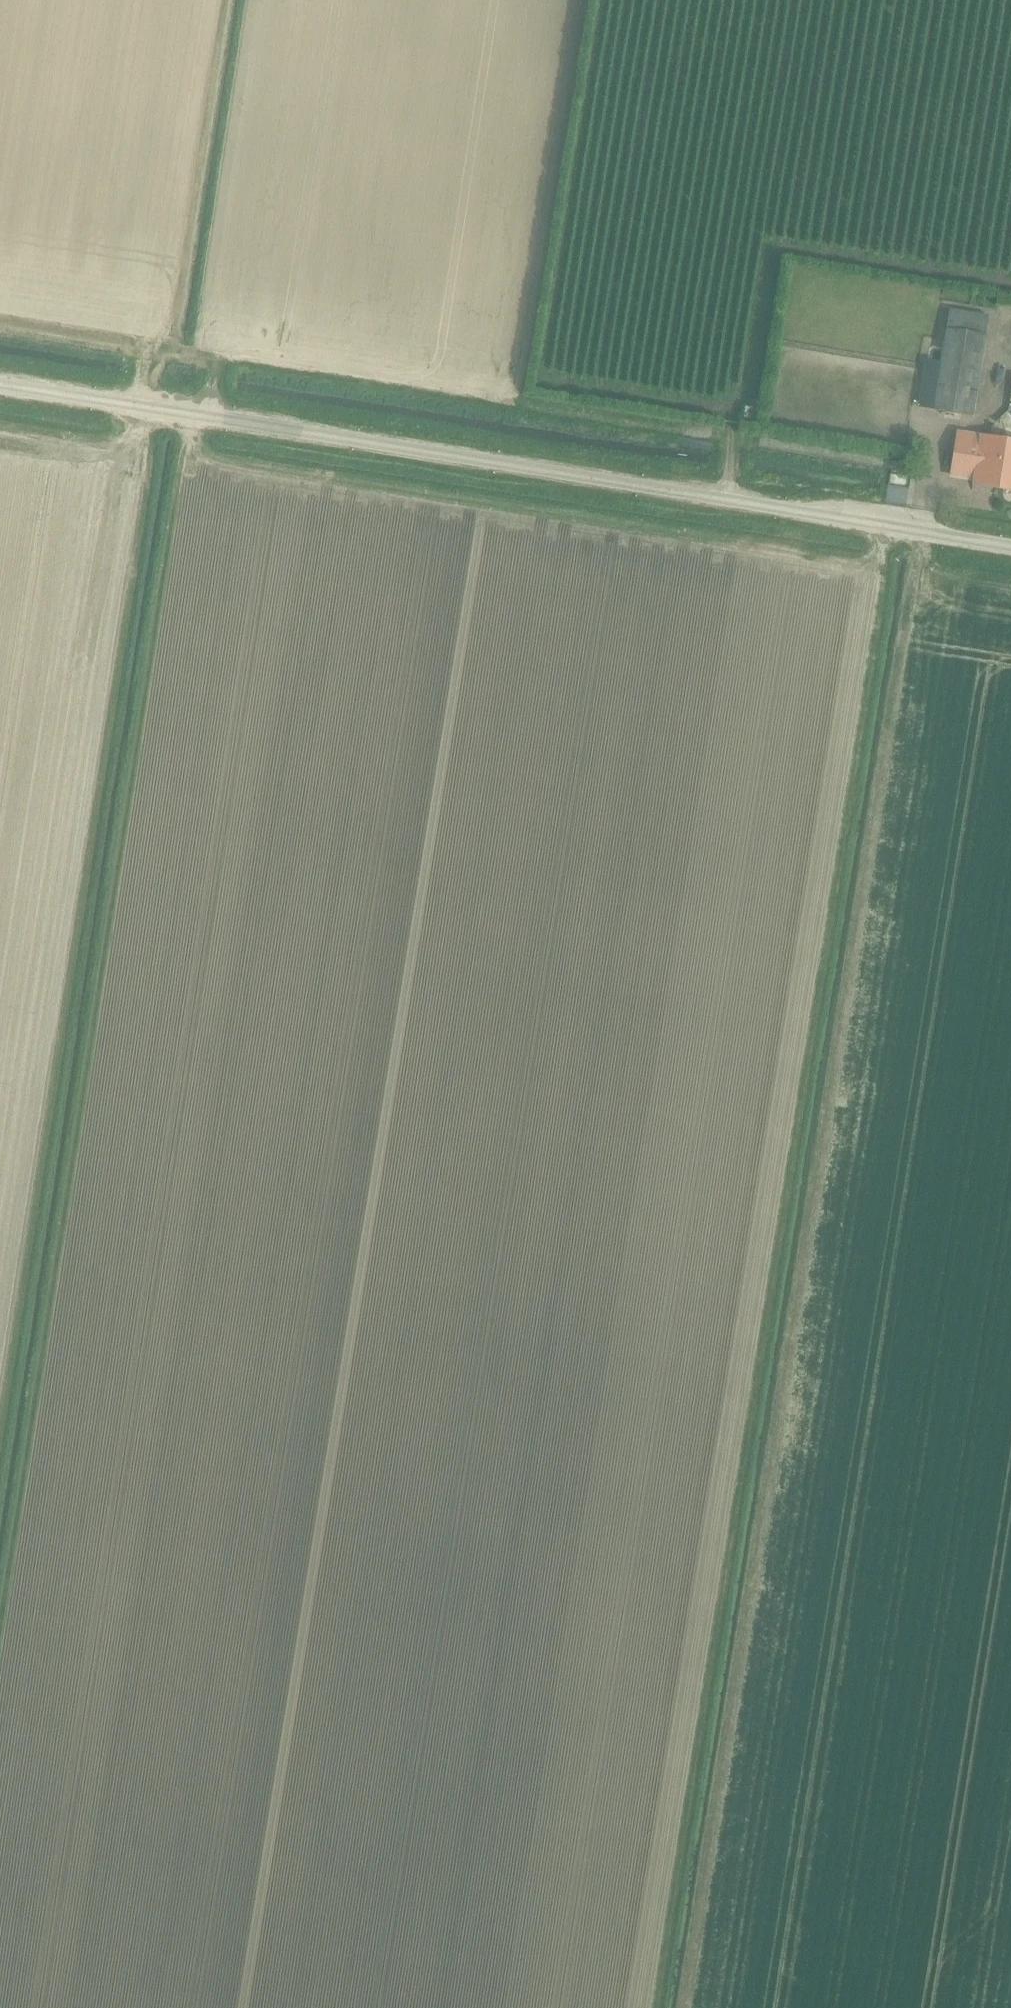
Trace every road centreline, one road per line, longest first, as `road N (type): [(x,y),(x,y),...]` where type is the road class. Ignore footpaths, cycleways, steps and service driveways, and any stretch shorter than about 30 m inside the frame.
road 1 (tertiary): [(0,385),(1010,544)]

